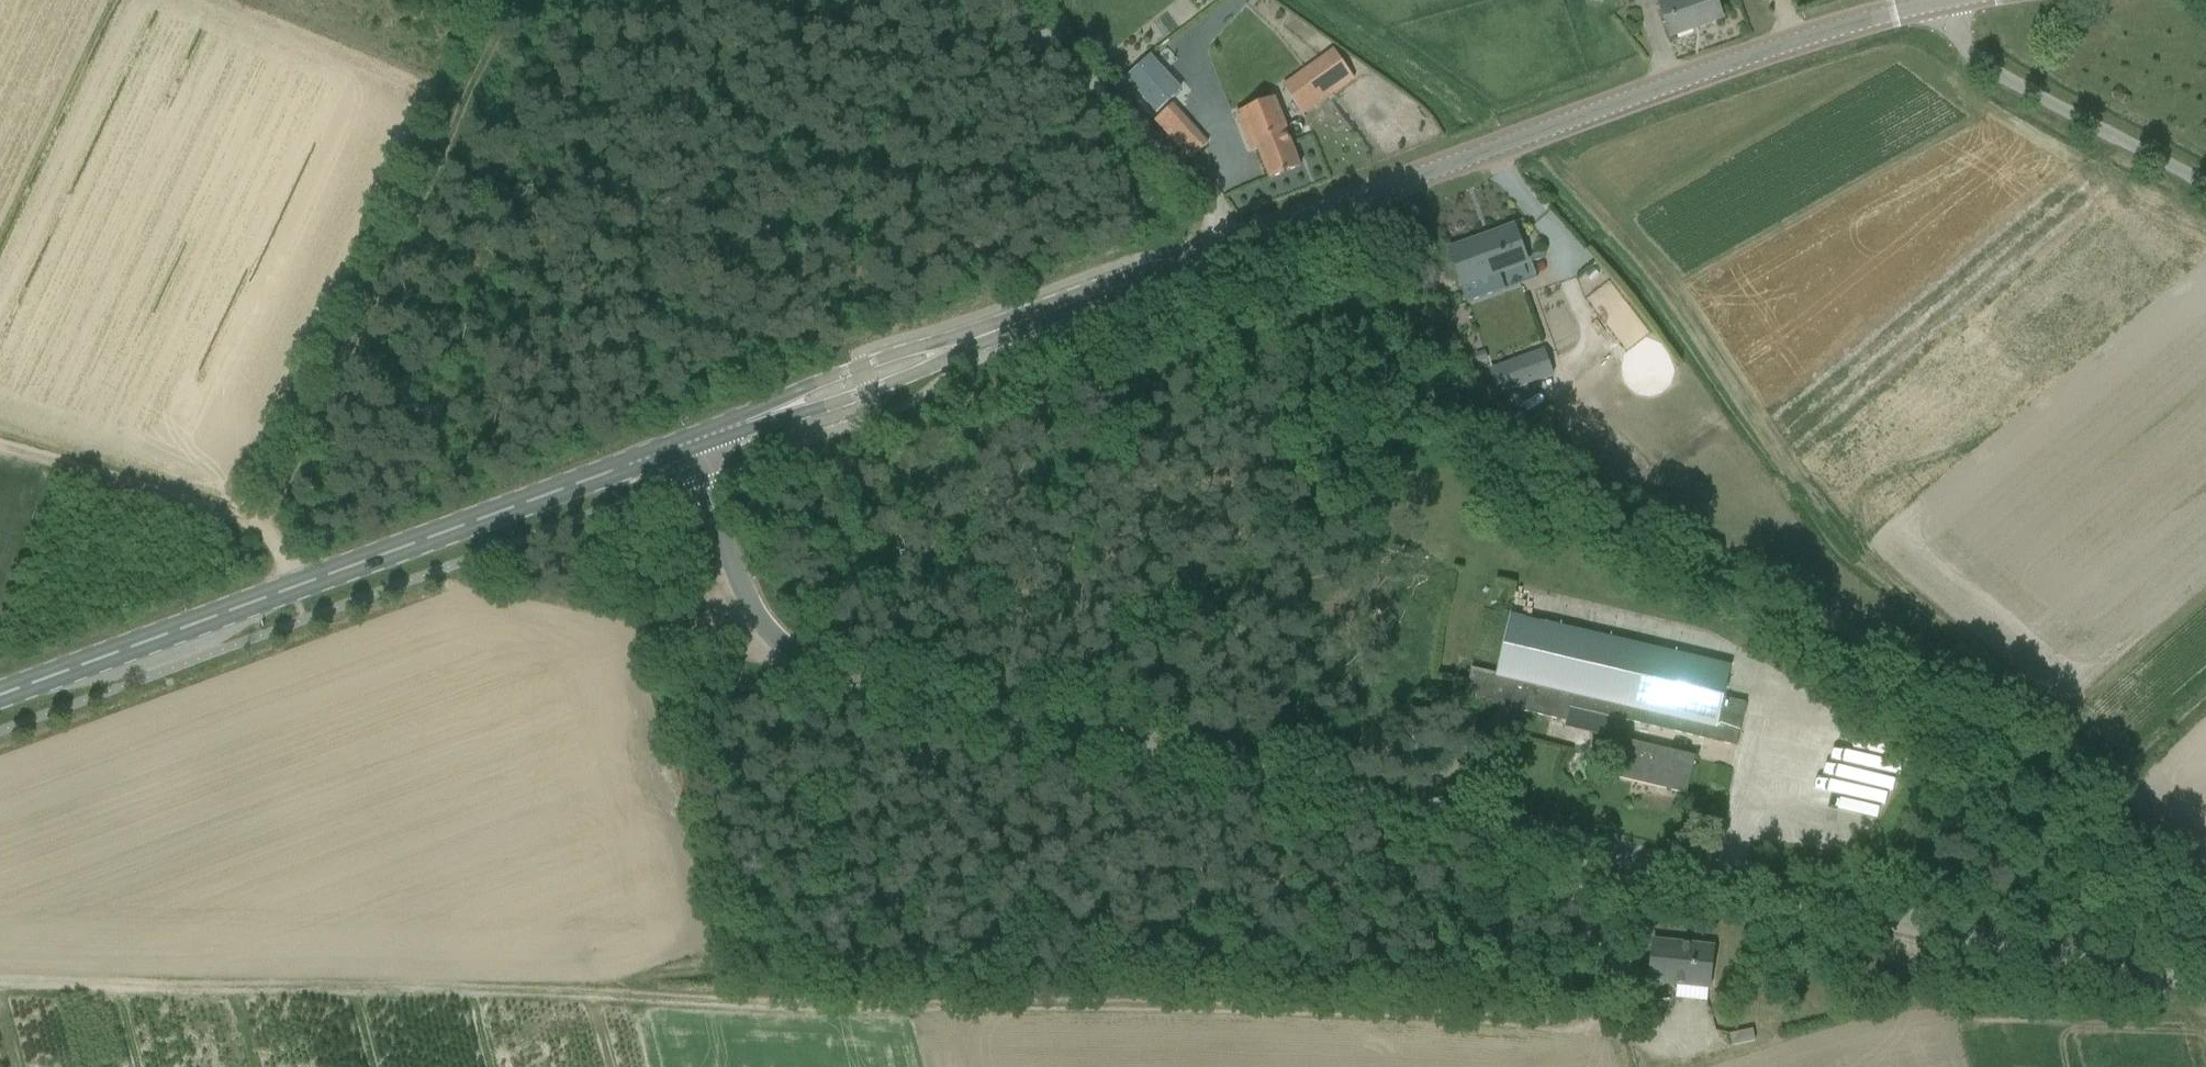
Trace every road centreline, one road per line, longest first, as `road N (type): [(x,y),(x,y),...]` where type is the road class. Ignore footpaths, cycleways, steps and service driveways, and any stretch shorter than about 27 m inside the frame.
road 1 (track): [(1563,846),(1610,1014),(1595,1032),(1564,1040),(1343,1020),(0,988)]
road 2 (unclassified): [(2205,989),(1563,846),(830,669),(775,639),(753,612),(684,448)]
road 3 (tertiary): [(1017,324),(1675,79),(1935,4)]
road 4 (tertiary): [(0,696),(684,448)]
road 5 (track): [(271,540),(518,0)]
road 6 (tertiary): [(1017,324),(838,375),(684,448)]
road 7 (tertiary): [(684,448),(870,394),(1017,324)]
road 8 (track): [(0,449),(226,512),(271,540),(291,591)]
road 9 (track): [(1014,0),(1242,244)]
road 10 (unclassified): [(2205,188),(1962,50),(1935,4)]

